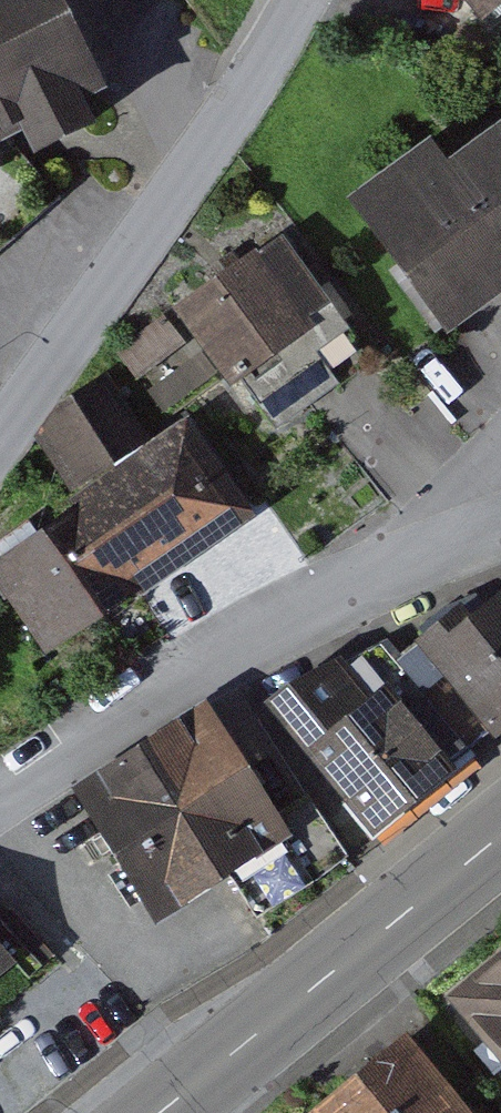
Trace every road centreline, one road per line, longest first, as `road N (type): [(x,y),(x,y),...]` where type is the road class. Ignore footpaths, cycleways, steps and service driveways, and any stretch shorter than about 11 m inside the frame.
road 1 (residential): [(0,797),(293,618),(500,530)]
road 2 (residential): [(0,458),(254,92),(303,0)]
road 3 (primary): [(160,1112),(500,836)]

